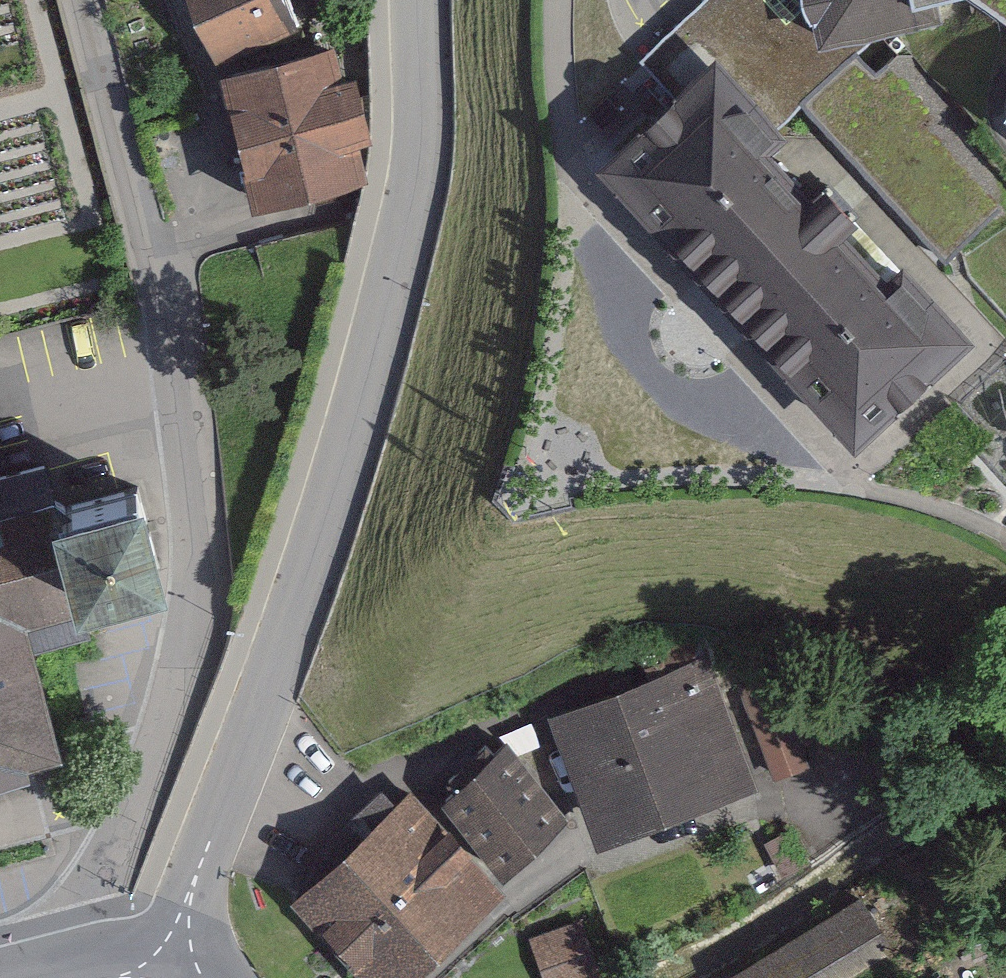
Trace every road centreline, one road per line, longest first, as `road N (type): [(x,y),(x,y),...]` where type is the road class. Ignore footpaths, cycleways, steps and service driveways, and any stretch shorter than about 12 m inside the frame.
road 1 (residential): [(61,977),(169,719),(192,537),(172,321),(83,0)]
road 2 (residential): [(180,968),(193,905),(313,563),(396,273),(416,170),(420,0)]

